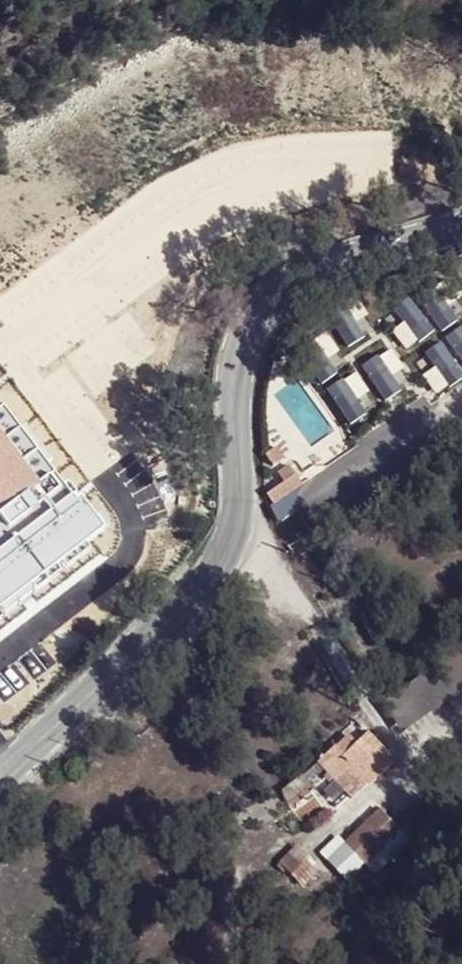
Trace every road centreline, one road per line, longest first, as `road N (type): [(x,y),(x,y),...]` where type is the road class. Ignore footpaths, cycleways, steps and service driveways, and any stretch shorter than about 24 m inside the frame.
road 1 (tertiary): [(0,780),(146,652),(237,542),(243,351),(255,321),(281,293),(324,270),(461,227)]

